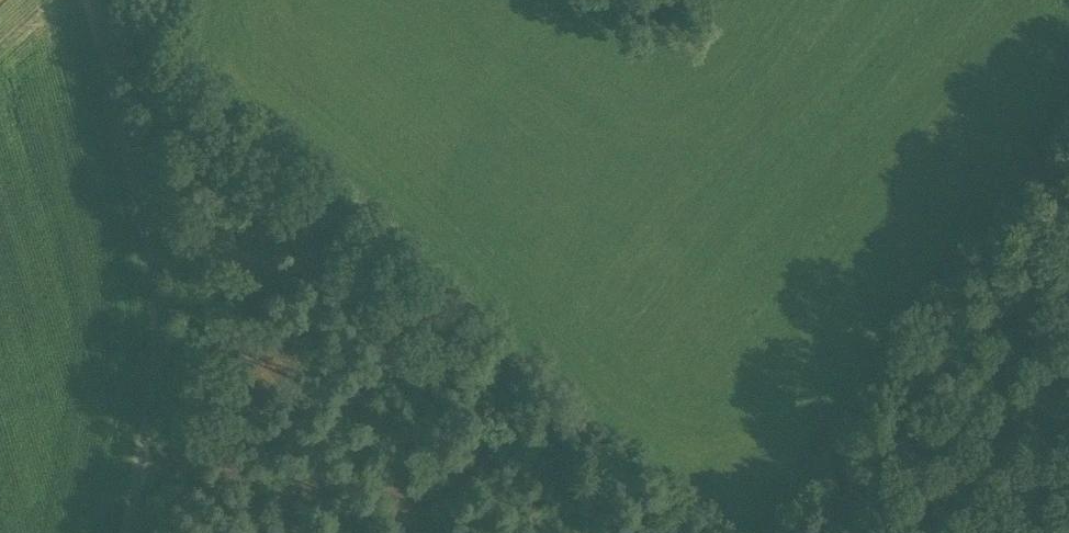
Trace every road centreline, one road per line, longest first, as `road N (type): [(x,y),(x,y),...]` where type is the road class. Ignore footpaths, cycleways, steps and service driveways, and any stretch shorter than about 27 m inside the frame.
road 1 (unclassified): [(142,532),(163,357),(161,289),(99,0)]

